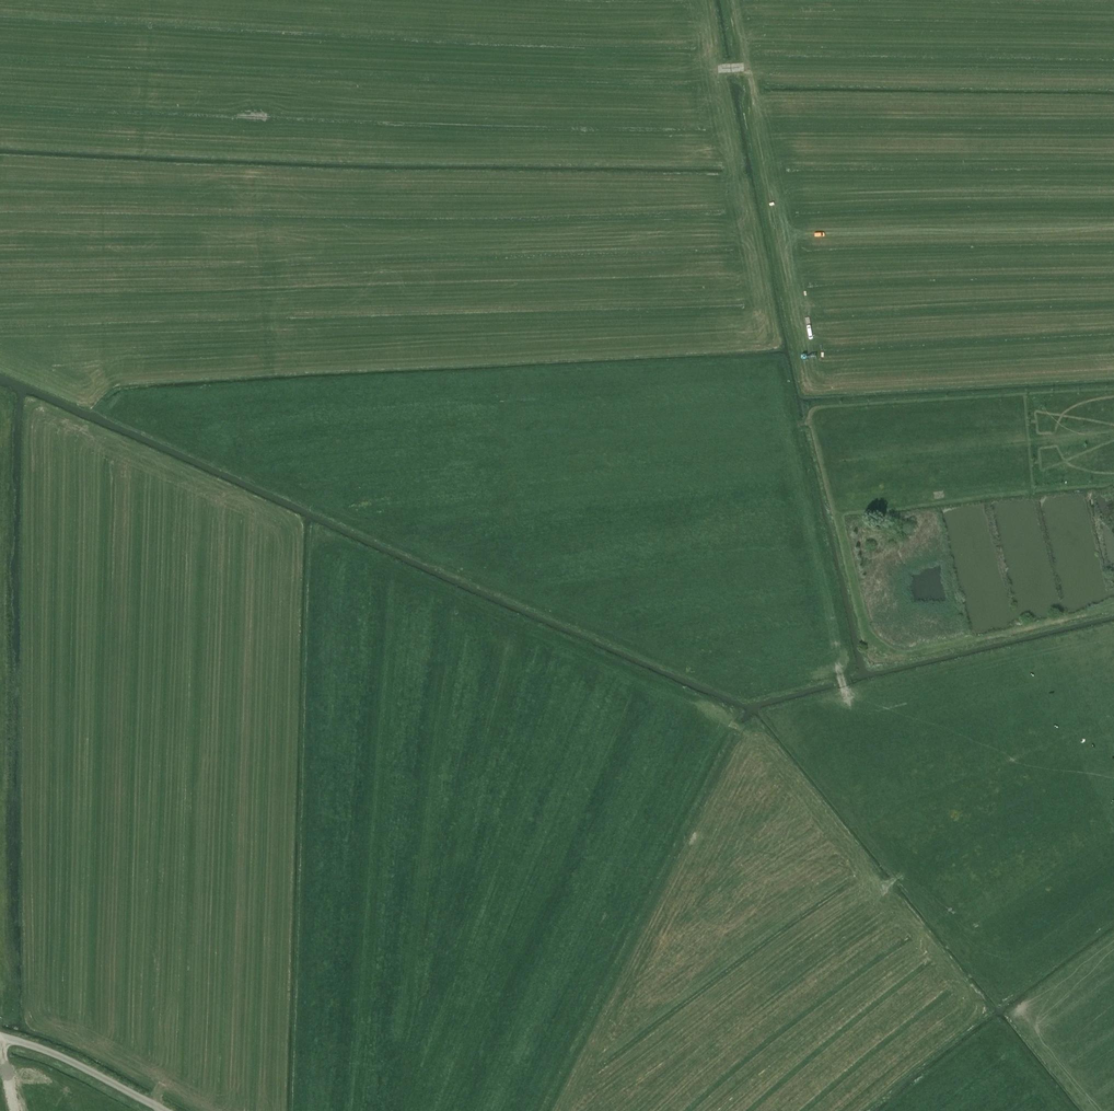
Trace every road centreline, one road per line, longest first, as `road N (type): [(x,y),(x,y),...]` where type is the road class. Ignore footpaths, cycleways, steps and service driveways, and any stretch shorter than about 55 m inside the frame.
road 1 (unclassified): [(0,1047),(149,1110)]

